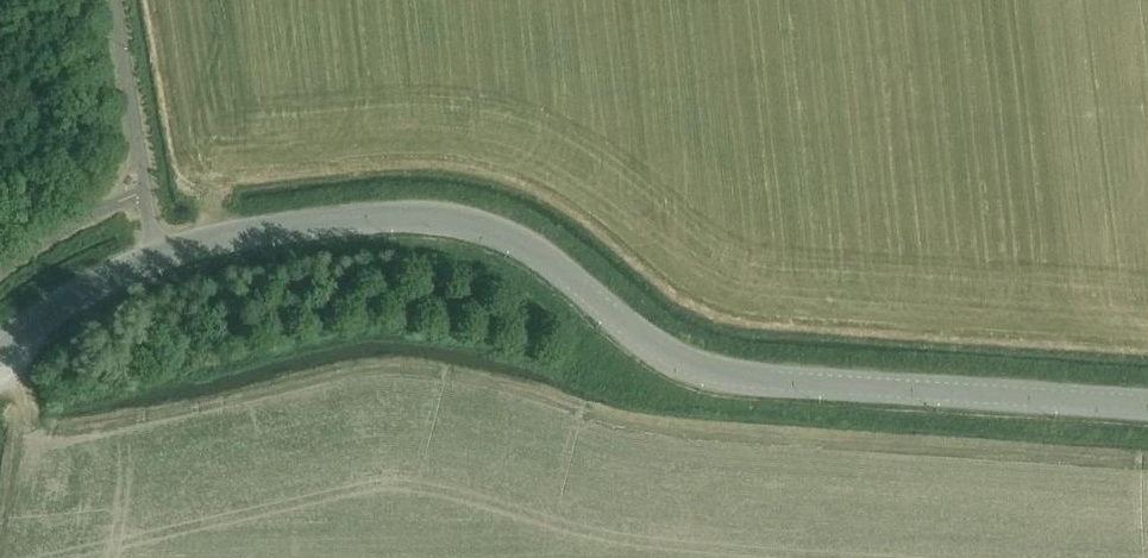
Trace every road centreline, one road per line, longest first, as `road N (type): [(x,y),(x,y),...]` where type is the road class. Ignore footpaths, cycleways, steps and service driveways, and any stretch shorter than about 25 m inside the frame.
road 1 (unclassified): [(1147,406),(711,372),(654,347),(502,233),(415,215),(244,235),(157,257),(75,297),(0,349)]

